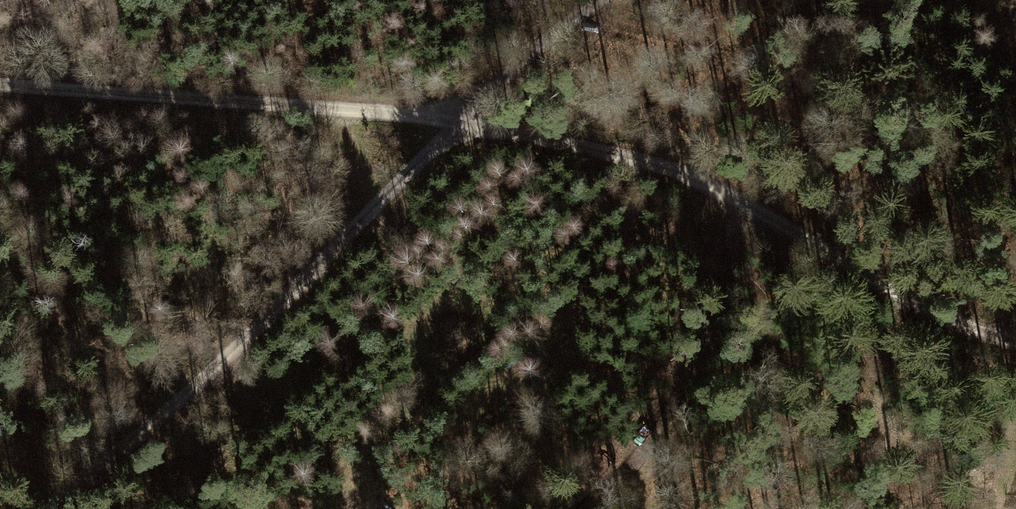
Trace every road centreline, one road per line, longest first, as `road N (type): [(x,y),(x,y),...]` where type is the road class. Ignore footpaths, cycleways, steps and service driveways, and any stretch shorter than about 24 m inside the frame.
road 1 (track): [(1015,336),(662,170),(553,138),(463,118),(0,82)]
road 2 (track): [(598,0),(526,57),(366,222),(55,508)]
road 3 (track): [(745,209),(687,376),(641,452),(583,508)]
road 4 (track): [(326,107),(358,160),(357,230)]

